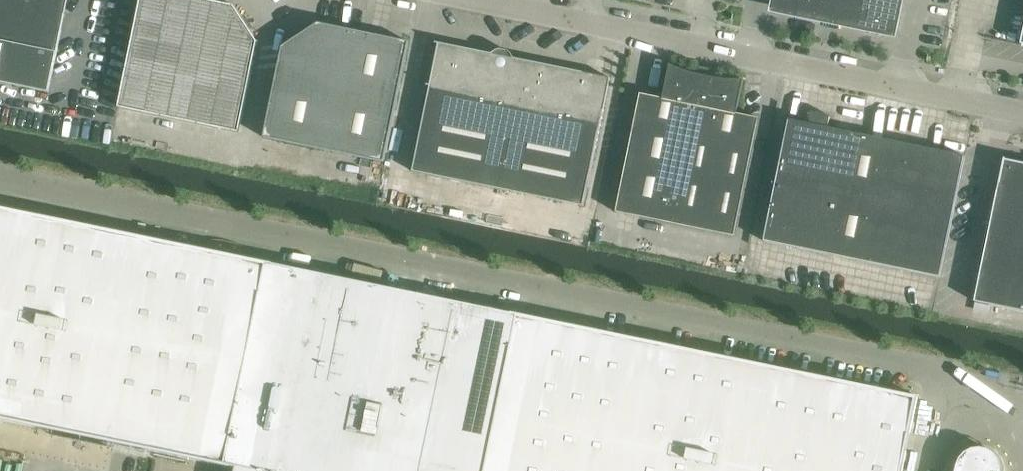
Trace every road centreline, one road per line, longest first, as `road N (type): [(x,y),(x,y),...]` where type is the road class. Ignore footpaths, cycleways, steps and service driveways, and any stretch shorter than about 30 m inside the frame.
road 1 (unclassified): [(0,187),(1022,406)]
road 2 (unclassified): [(1022,112),(482,0)]

